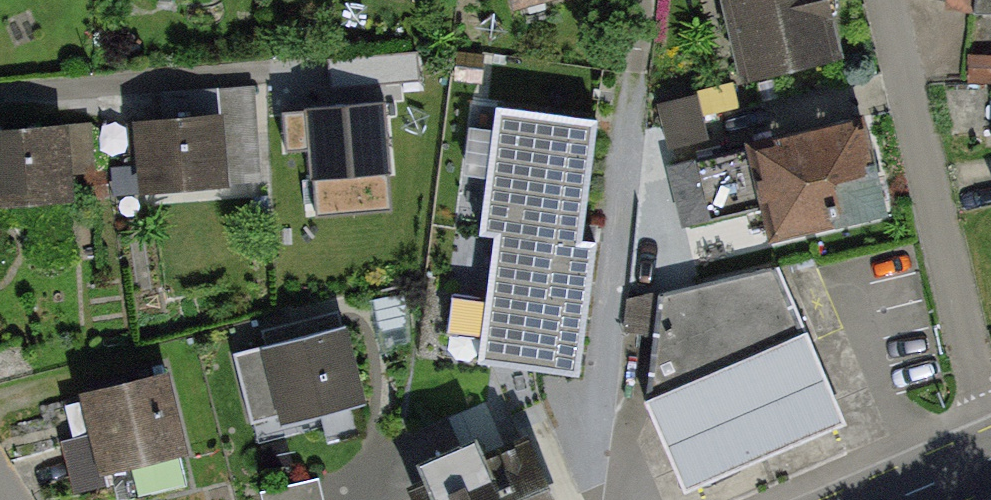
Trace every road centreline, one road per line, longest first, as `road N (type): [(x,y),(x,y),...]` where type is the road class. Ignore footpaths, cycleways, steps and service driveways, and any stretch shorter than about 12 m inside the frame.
road 1 (residential): [(990,406),(952,279),(890,0)]

